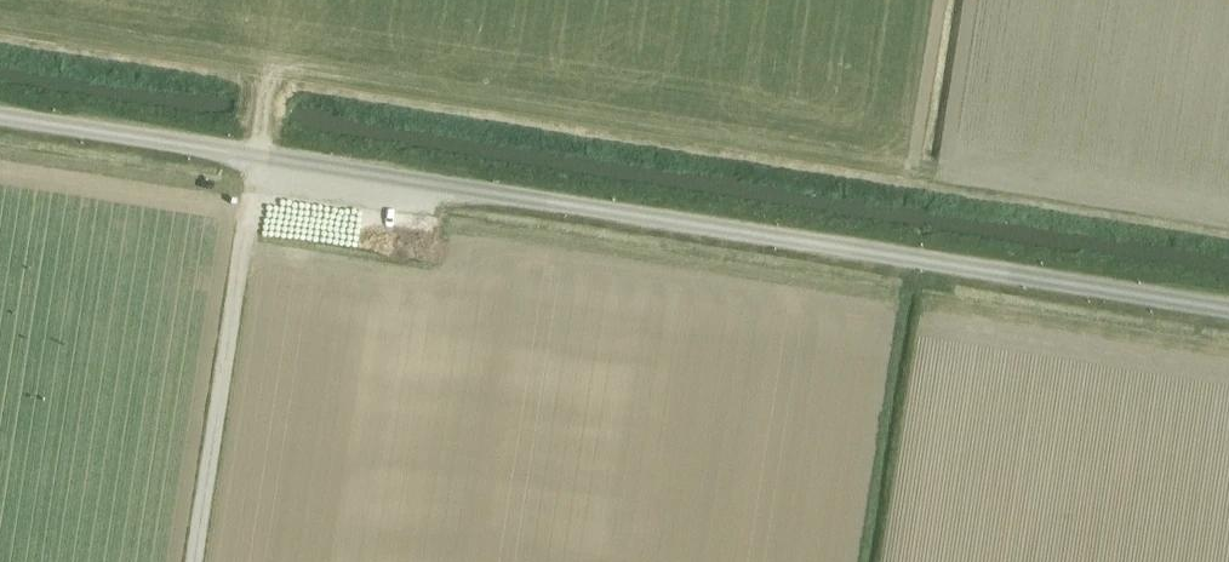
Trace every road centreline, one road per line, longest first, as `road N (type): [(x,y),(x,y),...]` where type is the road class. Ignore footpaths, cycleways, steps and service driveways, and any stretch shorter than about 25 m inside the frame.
road 1 (tertiary): [(1228,307),(0,121)]
road 2 (track): [(931,0),(906,151),(990,181),(1228,218)]
road 3 (track): [(191,561),(250,161)]

